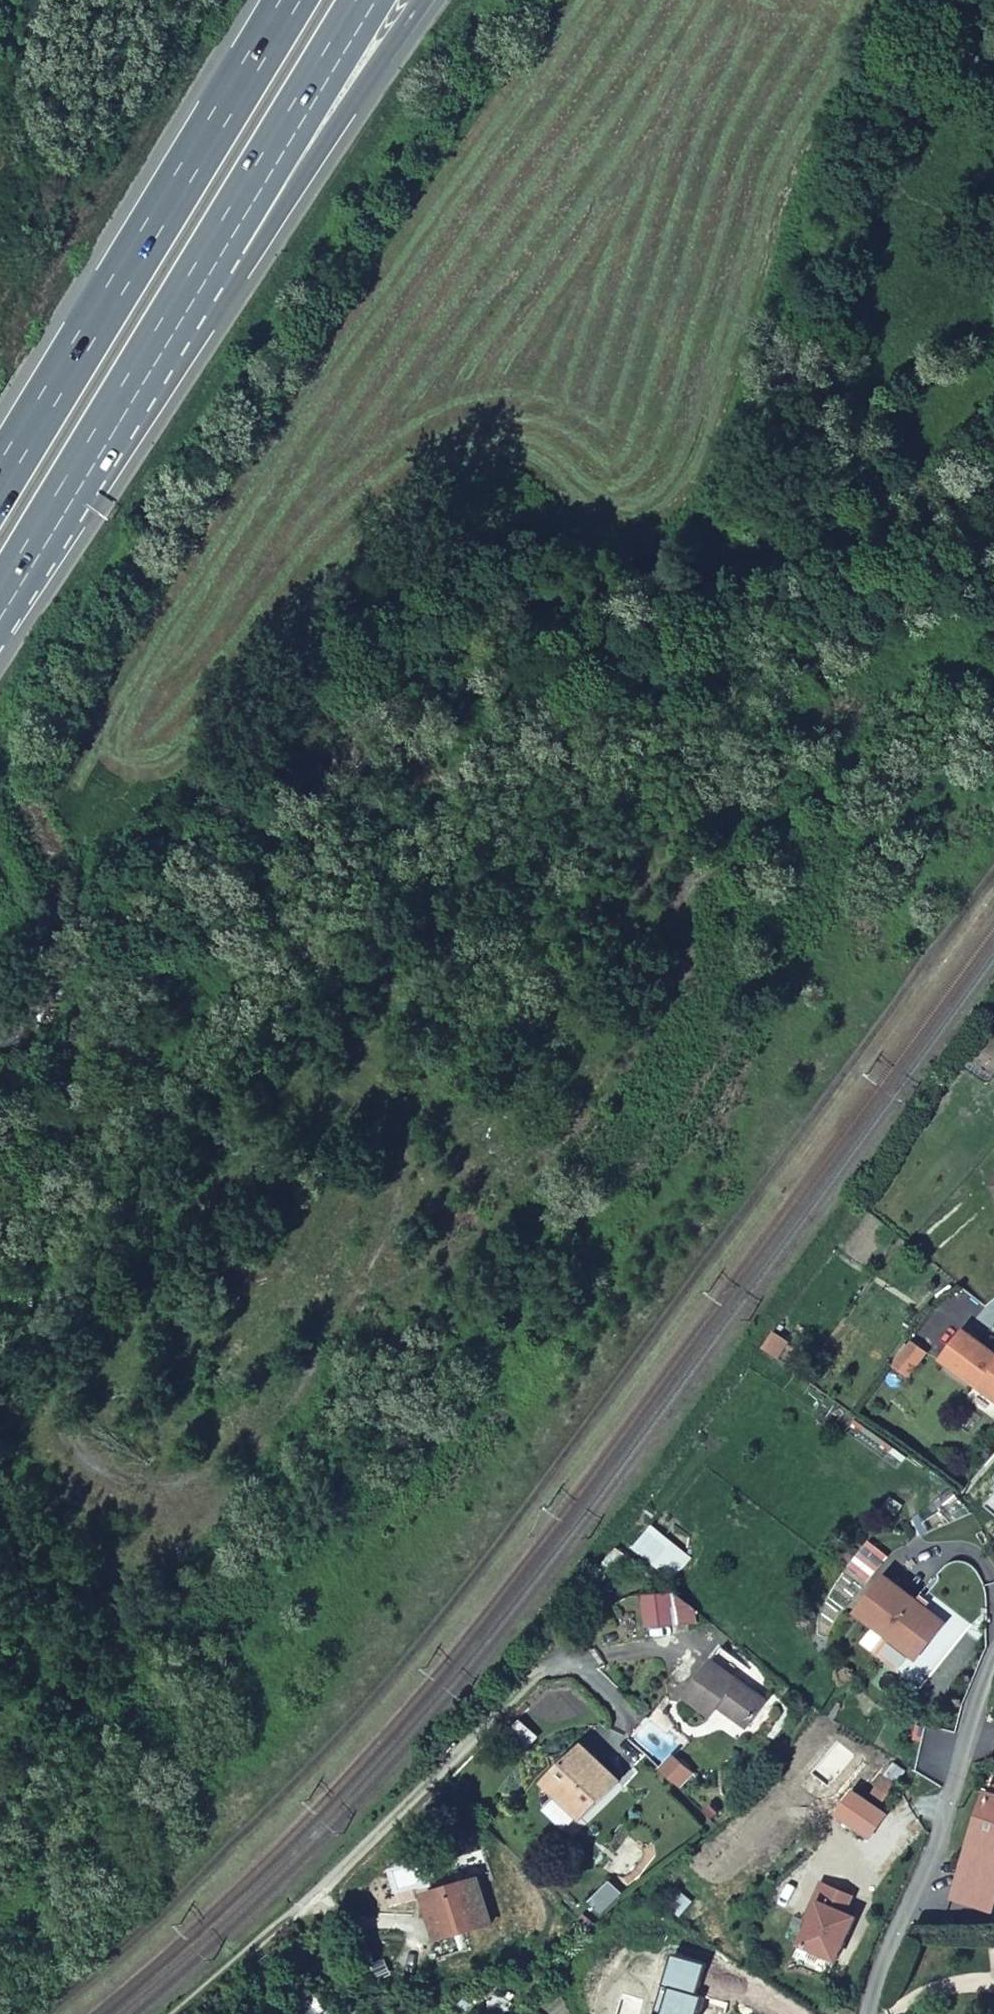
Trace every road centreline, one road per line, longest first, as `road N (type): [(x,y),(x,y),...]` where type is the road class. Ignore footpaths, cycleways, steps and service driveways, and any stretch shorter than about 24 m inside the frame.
road 1 (trunk): [(0,617),(369,0)]
road 2 (residential): [(179,2013),(339,1875),(533,1677),(575,1668),(624,1715)]
road 3 (trunk): [(291,0),(0,479)]
road 4 (residential): [(993,1669),(932,1853),(866,2013)]

